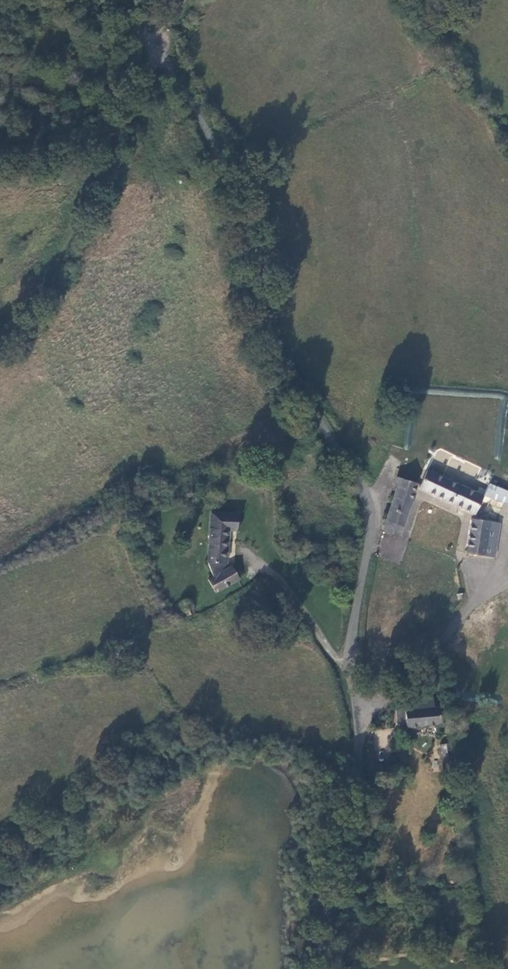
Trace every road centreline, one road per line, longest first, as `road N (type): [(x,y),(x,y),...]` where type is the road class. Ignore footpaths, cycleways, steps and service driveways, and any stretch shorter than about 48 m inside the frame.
road 1 (unclassified): [(327,968),(329,904),(360,773),(351,656),(368,502),(283,367),(243,207),(209,133),(157,51),(110,0)]
road 2 (track): [(187,0),(26,325)]

